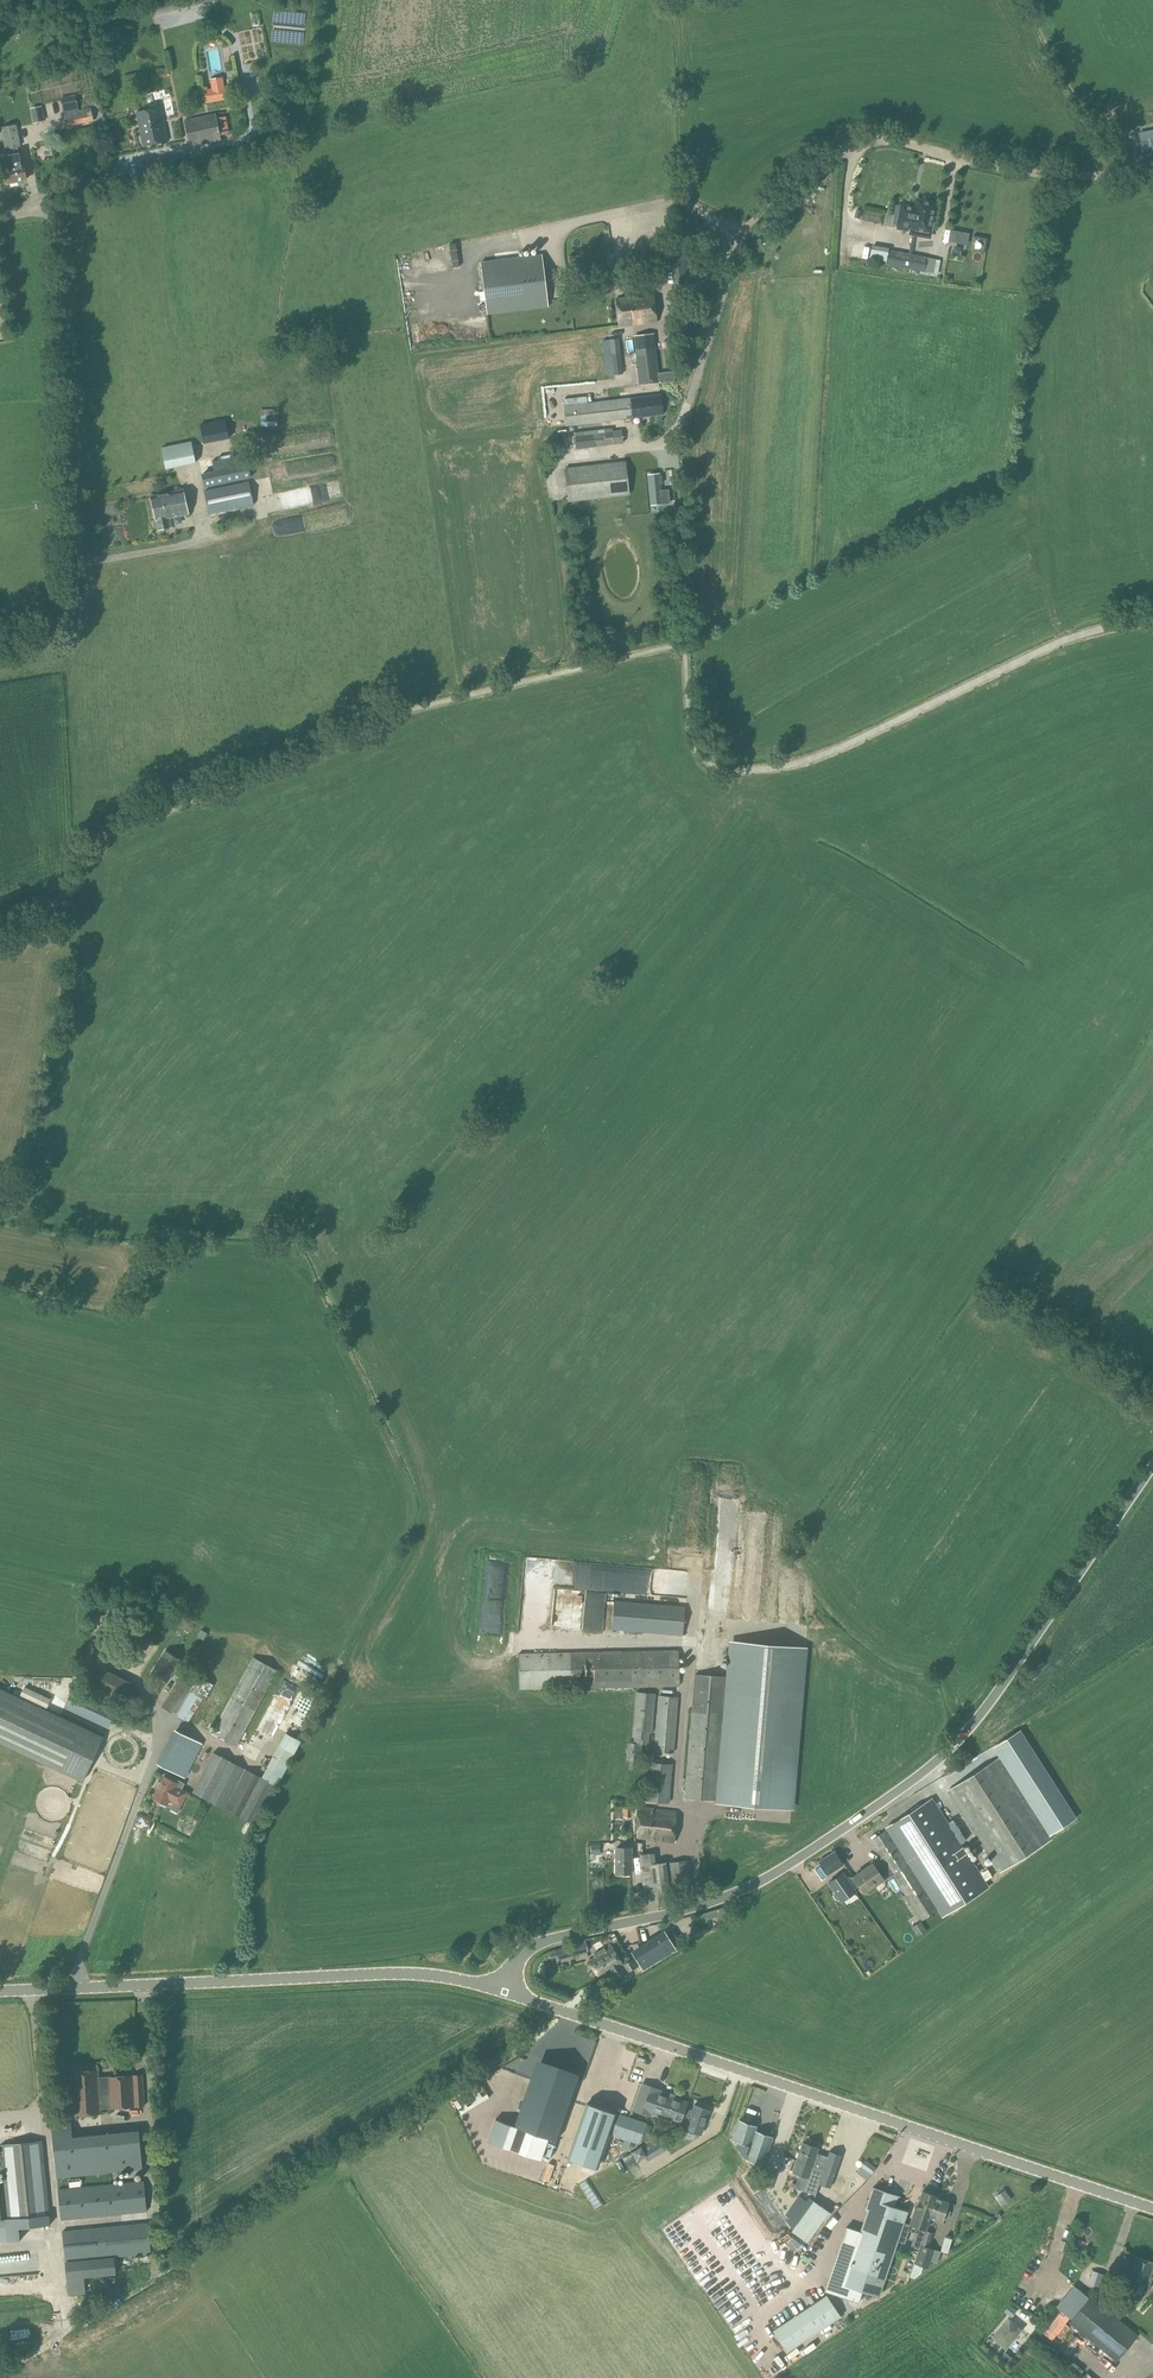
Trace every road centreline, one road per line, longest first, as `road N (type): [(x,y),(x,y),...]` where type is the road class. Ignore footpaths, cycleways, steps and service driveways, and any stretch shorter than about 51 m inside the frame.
road 1 (unclassified): [(504,1991),(522,1950),(535,1942),(752,1893),(932,1773),(973,1731),(1152,1471)]
road 2 (unclassified): [(1152,2204),(504,1991)]
road 3 (unclassified): [(192,474),(202,525),(196,541),(93,556),(76,543),(67,503),(55,228),(35,217),(0,225)]
road 4 (unclassified): [(504,1991),(392,1971),(0,1989)]
road 5 (unclassified): [(709,765),(736,772),(804,761),(1068,639),(1152,620)]

